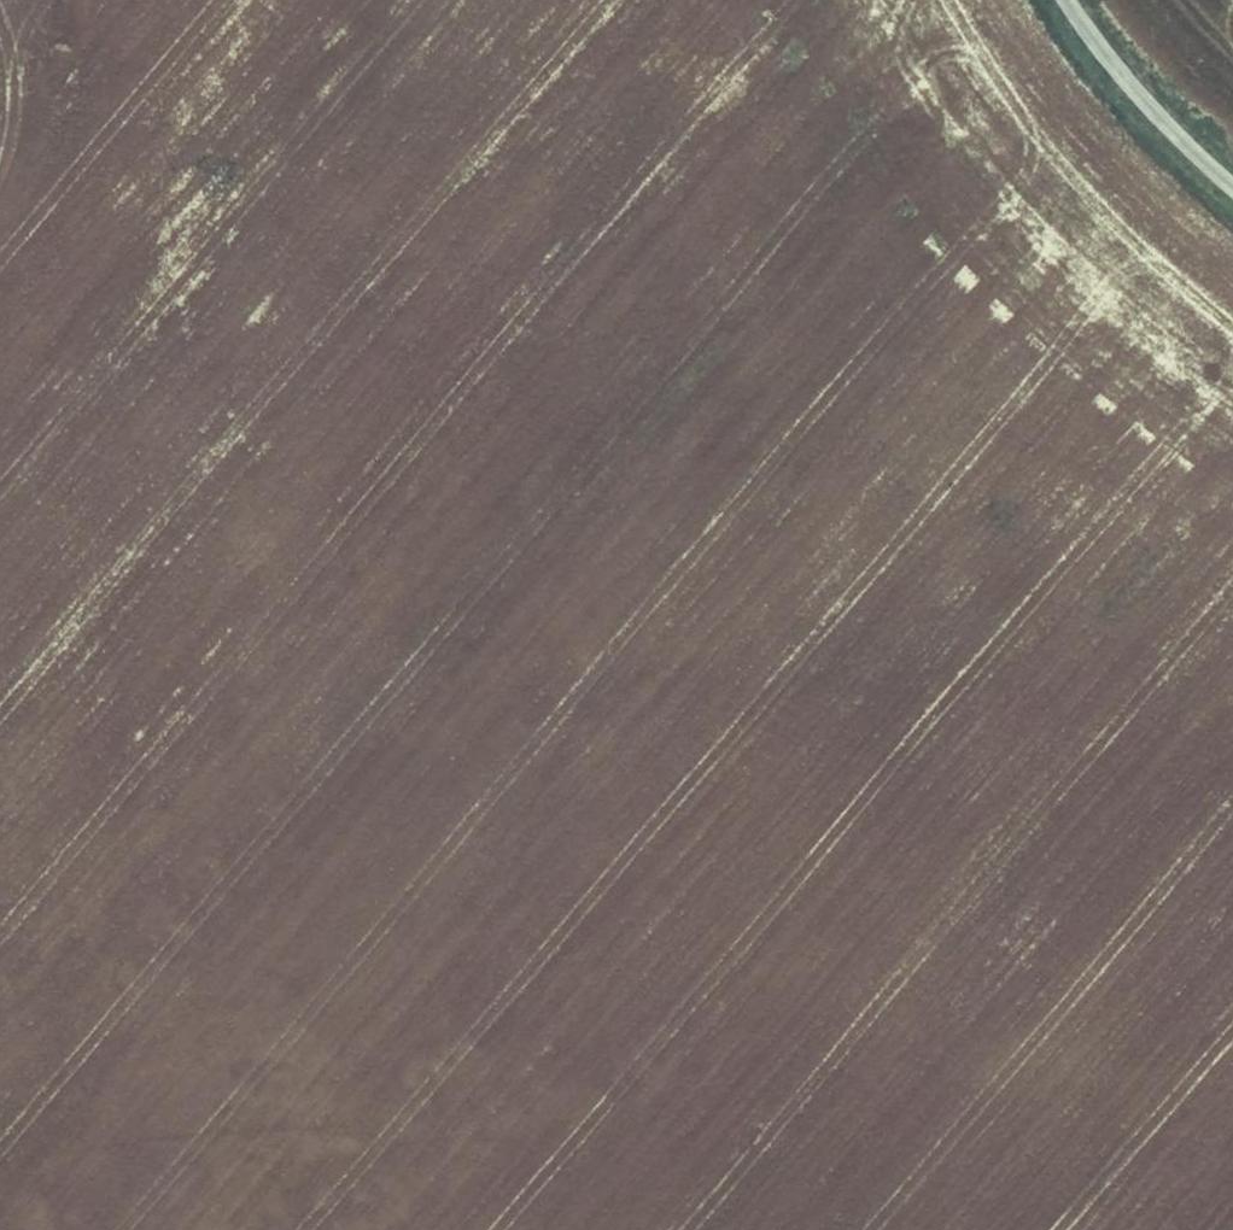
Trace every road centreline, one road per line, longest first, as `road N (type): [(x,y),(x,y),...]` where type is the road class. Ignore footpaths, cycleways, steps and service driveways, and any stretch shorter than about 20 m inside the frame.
road 1 (unclassified): [(1066,0),(1131,85),(1232,185)]

